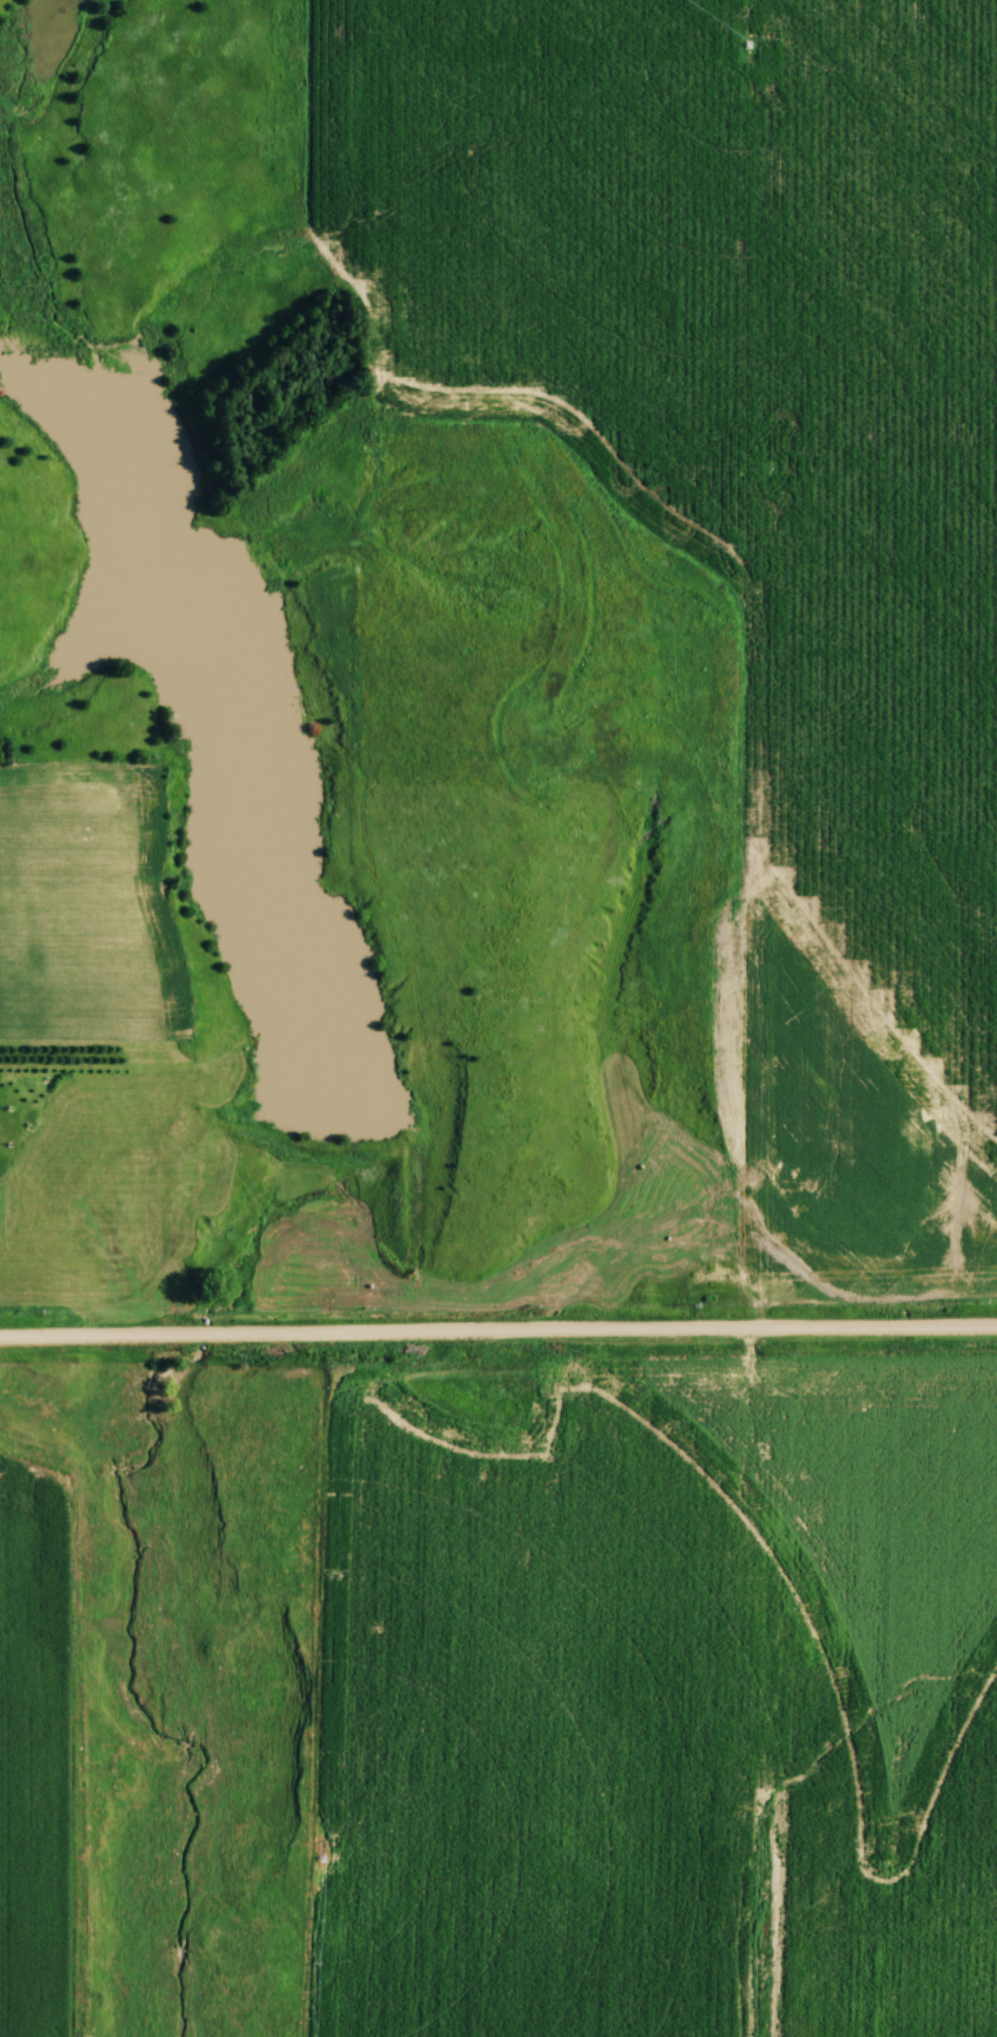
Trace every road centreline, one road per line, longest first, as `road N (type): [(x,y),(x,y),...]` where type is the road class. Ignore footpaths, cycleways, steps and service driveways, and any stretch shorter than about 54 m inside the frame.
road 1 (residential): [(996,1328),(0,1337)]

